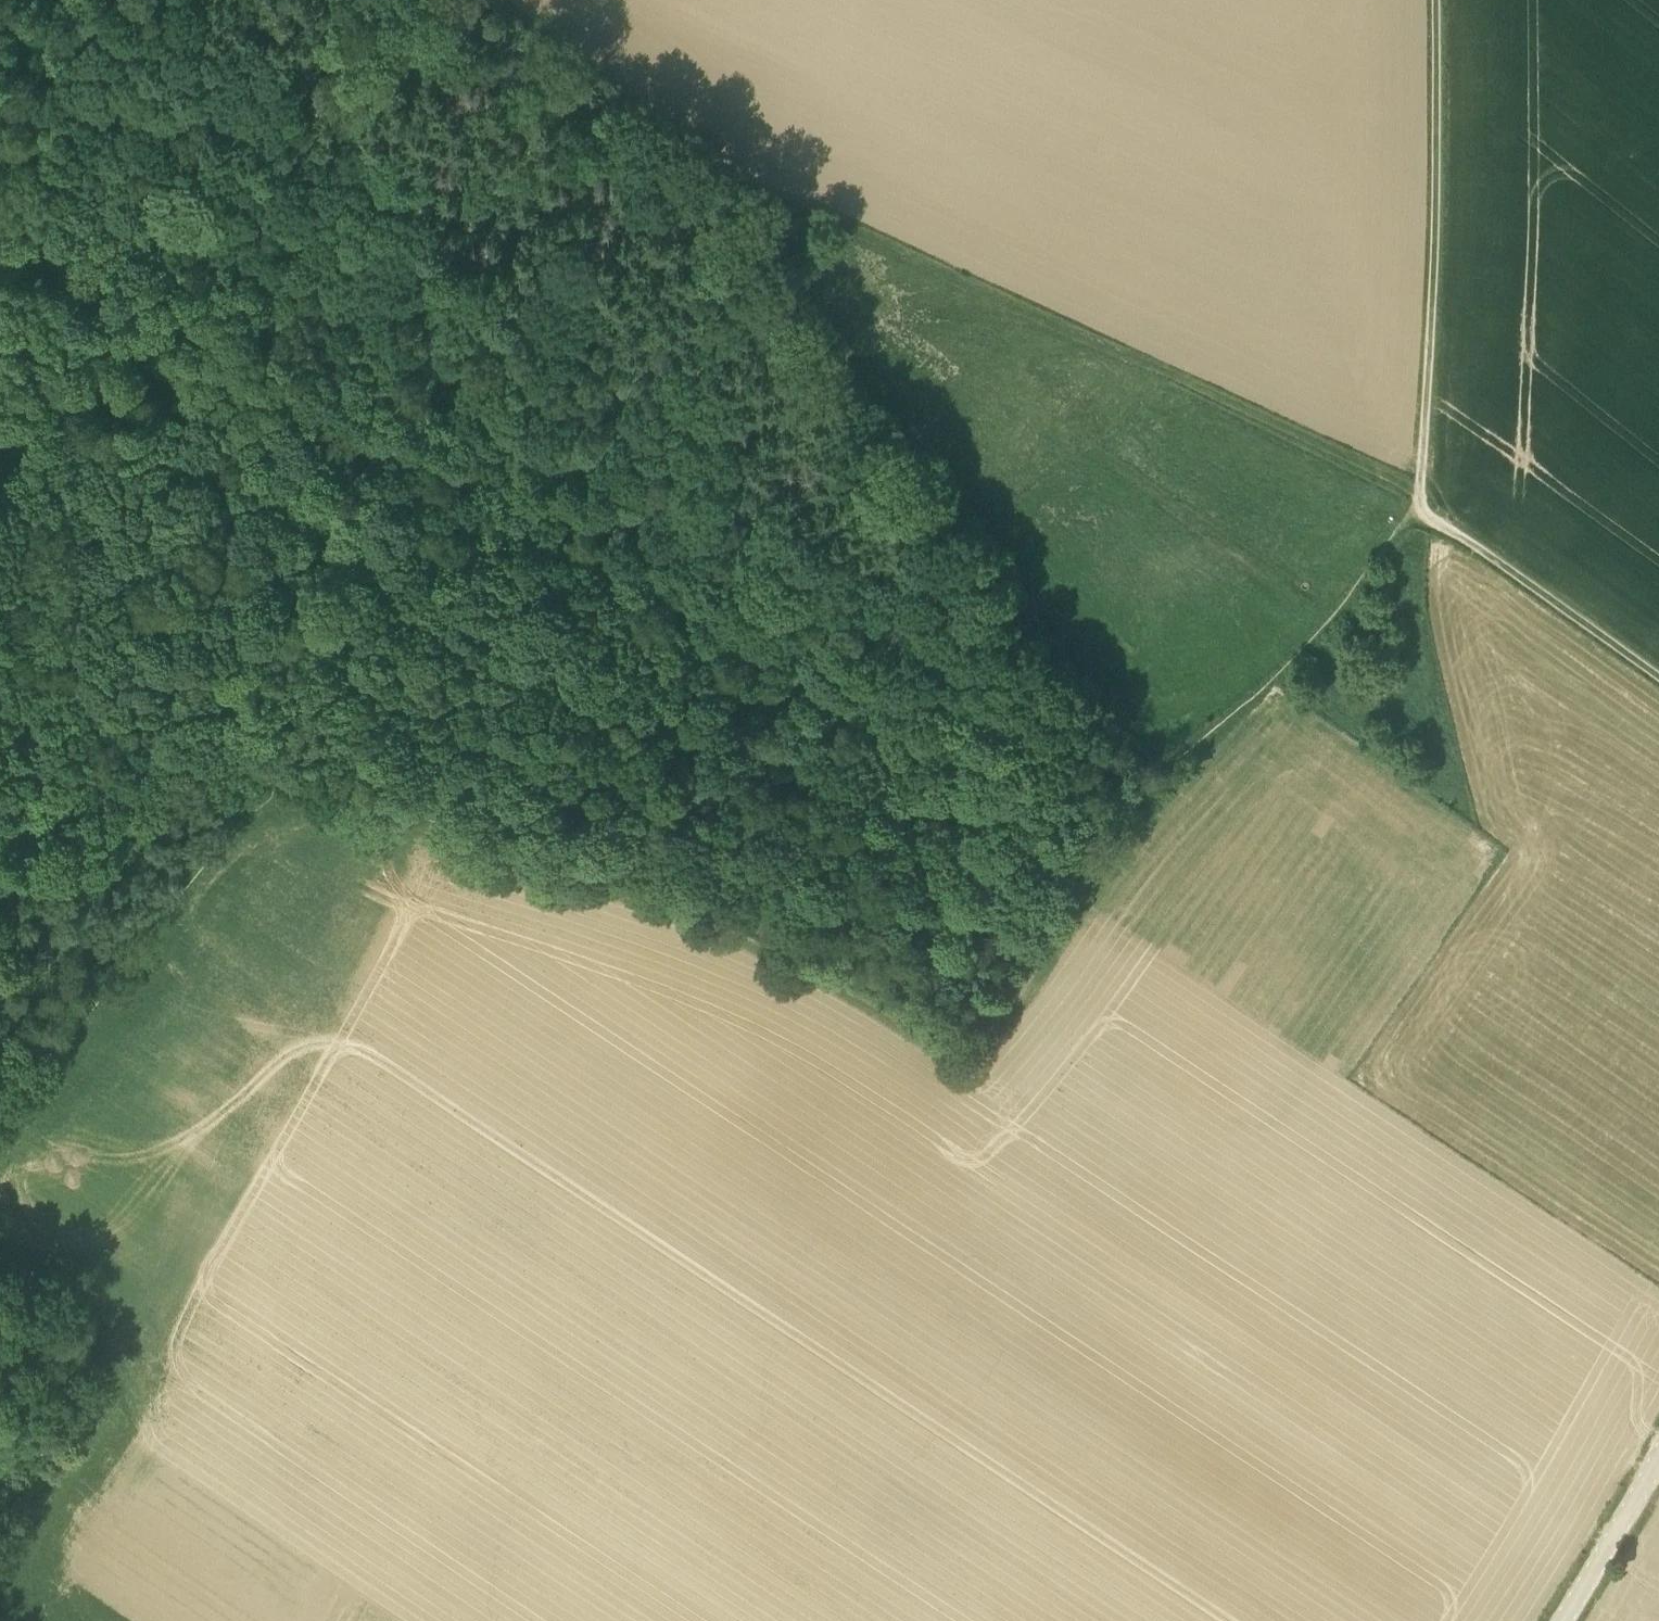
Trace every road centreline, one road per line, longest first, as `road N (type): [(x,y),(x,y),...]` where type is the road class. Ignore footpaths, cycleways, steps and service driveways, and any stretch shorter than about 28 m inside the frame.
road 1 (track): [(1431,0),(1418,500)]
road 2 (track): [(1418,500),(1432,520),(1658,677)]
road 3 (unclassified): [(1564,1620),(1658,1461)]

